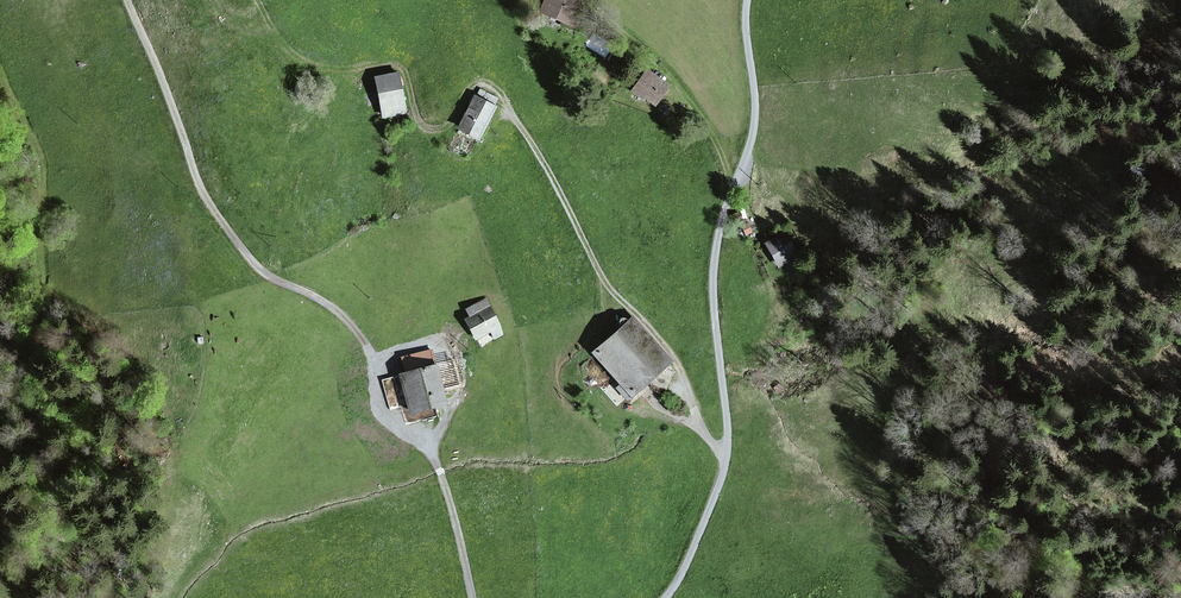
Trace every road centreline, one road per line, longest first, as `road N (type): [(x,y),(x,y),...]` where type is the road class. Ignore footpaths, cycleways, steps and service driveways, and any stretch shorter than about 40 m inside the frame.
road 1 (unclassified): [(667,597),(728,455),(715,266),(755,120),(747,0)]
road 2 (track): [(733,188),(700,115),(659,66)]

